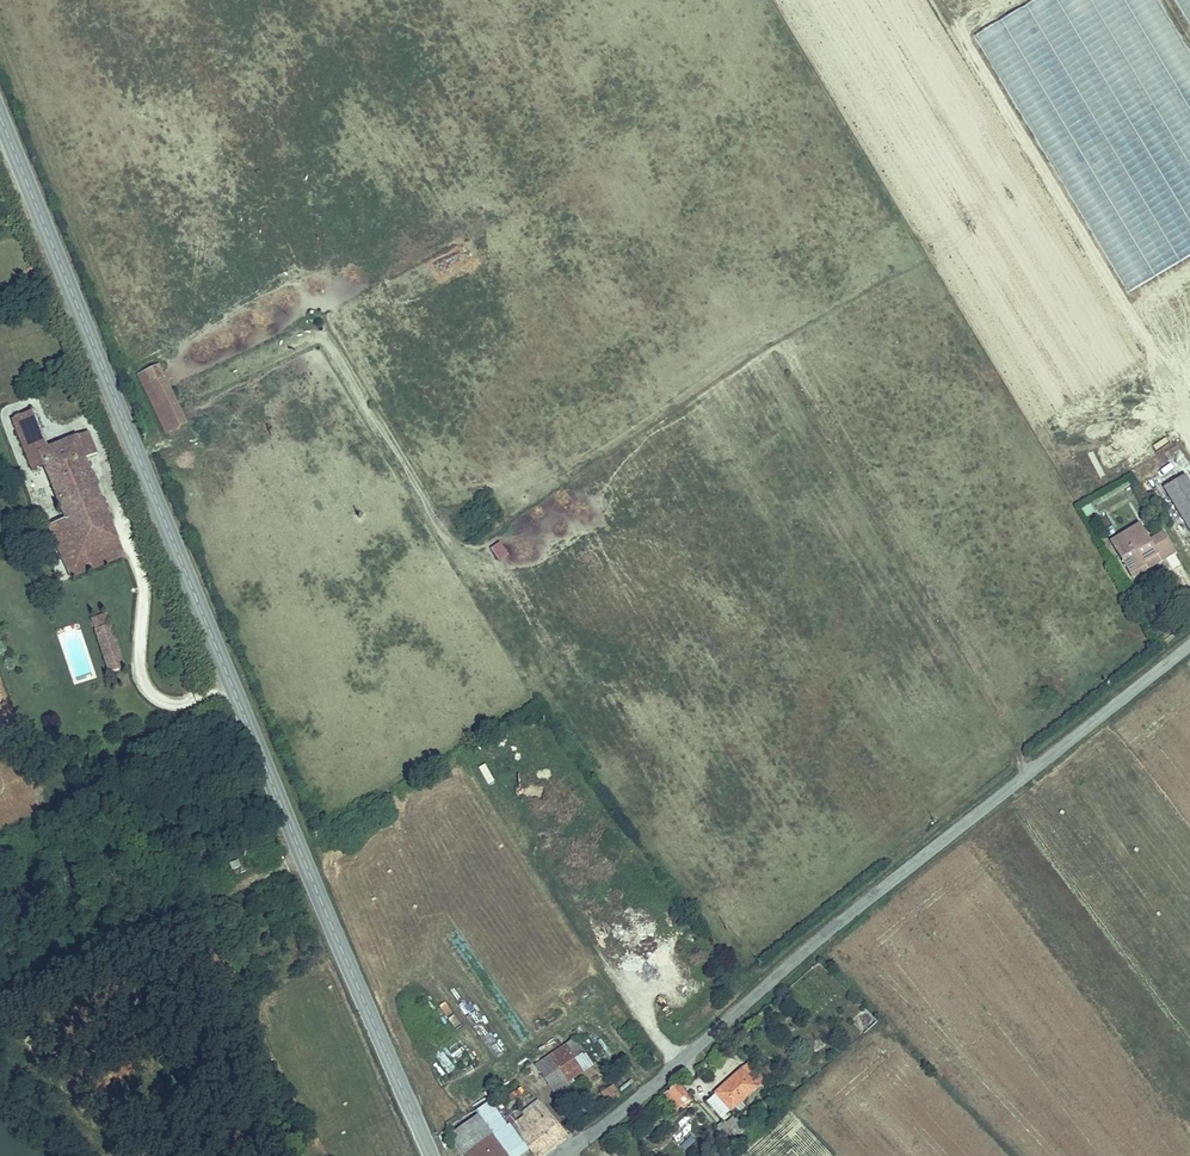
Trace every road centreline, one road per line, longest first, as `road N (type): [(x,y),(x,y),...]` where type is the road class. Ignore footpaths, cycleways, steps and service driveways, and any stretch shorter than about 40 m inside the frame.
road 1 (tertiary): [(0,116),(300,856),(431,1155)]
road 2 (track): [(320,338),(527,673),(727,946),(750,962),(771,959),(987,771),(1005,759),(1033,768)]
road 3 (unclassified): [(560,1155),(811,945),(1189,644)]
road 4 (track): [(1142,451),(1075,480),(1044,454),(771,0)]
road 5 (track): [(435,525),(585,447),(922,250)]

